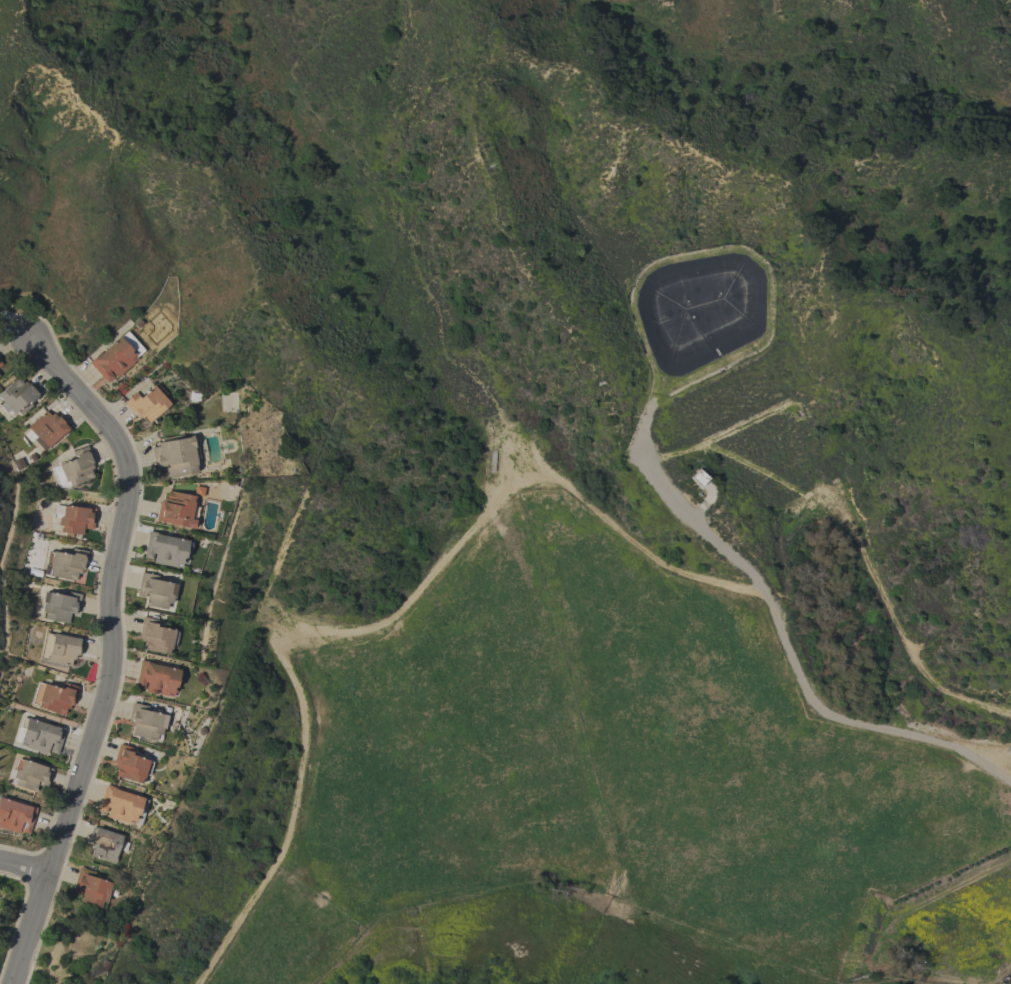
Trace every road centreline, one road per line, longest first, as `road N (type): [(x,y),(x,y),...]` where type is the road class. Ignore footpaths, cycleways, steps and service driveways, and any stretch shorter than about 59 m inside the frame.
road 1 (track): [(206,967),(287,852),(310,723),(289,646),(388,630),(516,492),(558,489),(666,571),(768,601)]
road 2 (track): [(659,388),(633,306),(640,280),(660,264),(746,253),(768,278),(766,341),(684,385),(659,388),(640,448),(674,510),(747,571),(768,601)]
road 3 (residential): [(12,983),(106,695),(109,586),(127,499),(126,464),(109,432),(30,343)]
road 4 (track): [(645,457),(710,452),(798,492),(835,497),(926,674),(1010,717)]
road 5 (track): [(768,601),(820,711),(953,747),(1010,782)]

